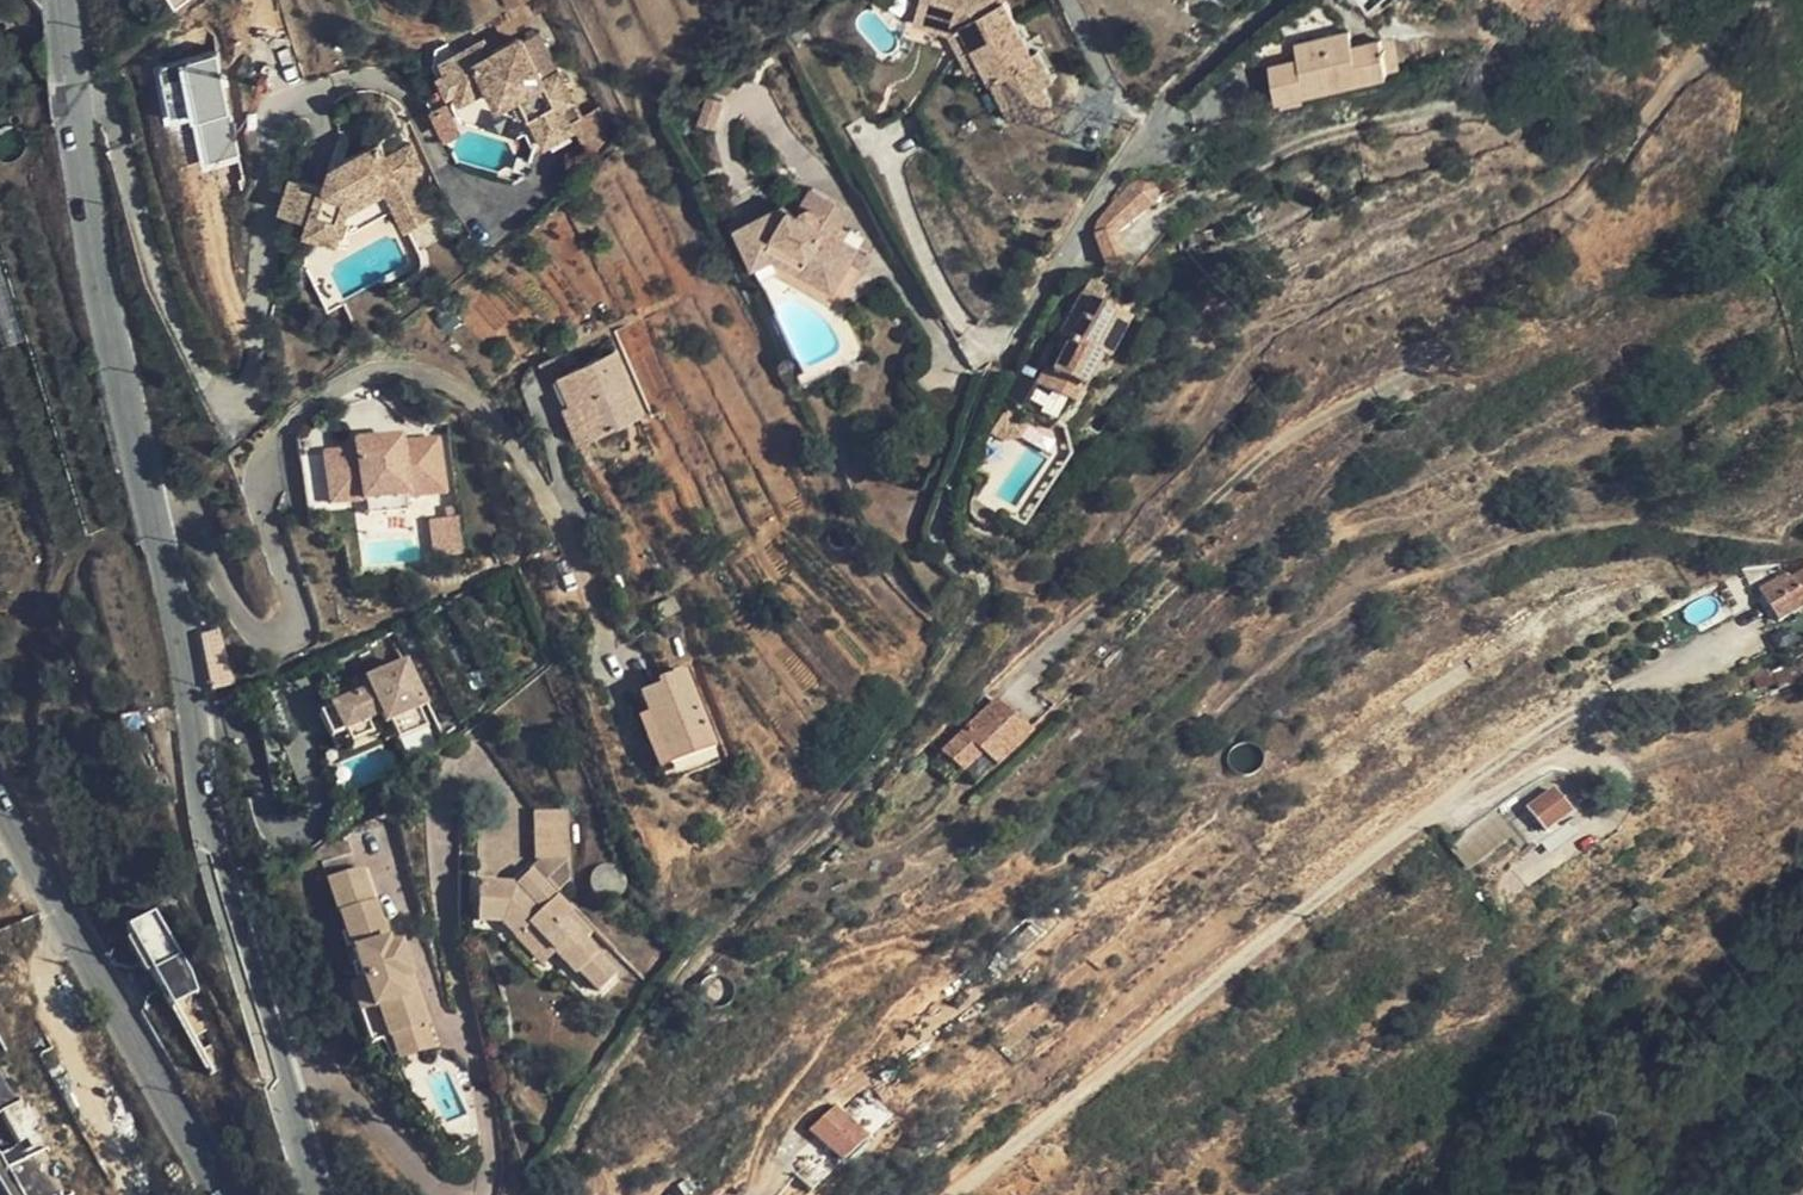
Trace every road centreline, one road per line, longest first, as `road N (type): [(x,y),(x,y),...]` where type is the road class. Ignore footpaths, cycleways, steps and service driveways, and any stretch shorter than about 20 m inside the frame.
road 1 (tertiary): [(317,1194),(206,827),(181,622),(99,267),(66,0)]
road 2 (residential): [(1278,0),(1143,136),(1010,359),(998,364)]
road 3 (tertiary): [(0,803),(218,1194)]

